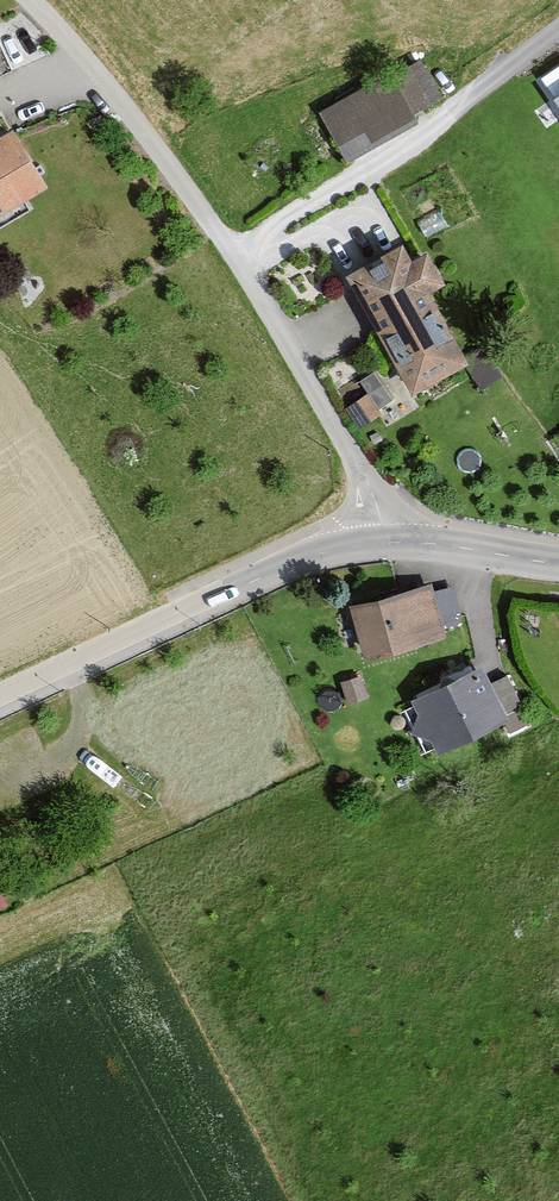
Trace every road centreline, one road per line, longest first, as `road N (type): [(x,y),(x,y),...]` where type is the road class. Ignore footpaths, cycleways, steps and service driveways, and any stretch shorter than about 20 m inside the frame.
road 1 (residential): [(386,542),(368,481),(231,253),(138,119),(32,0)]
road 2 (unclassified): [(386,542),(286,566),(0,699)]
road 3 (residential): [(558,565),(386,542)]

